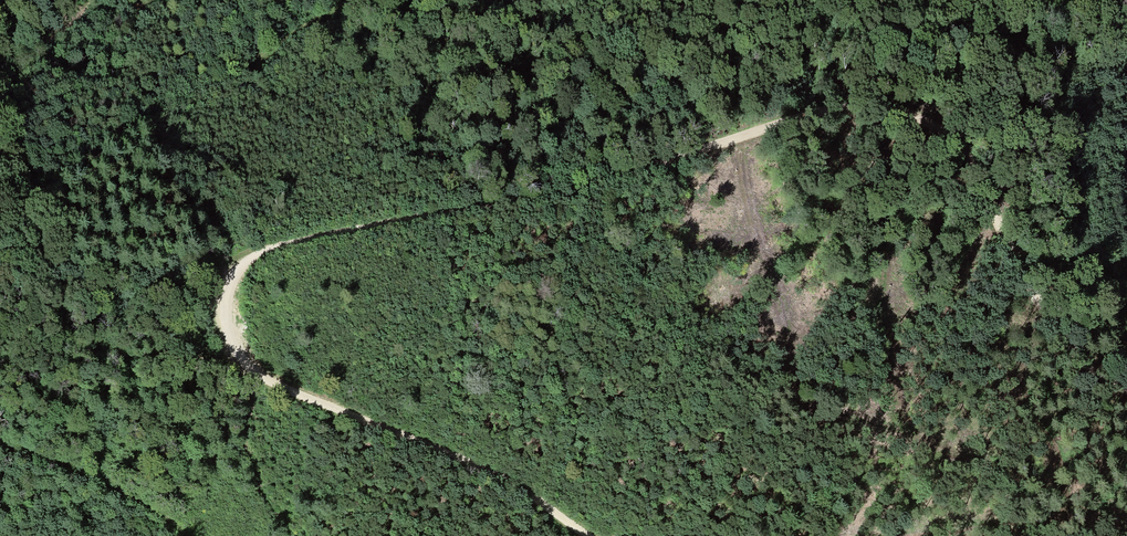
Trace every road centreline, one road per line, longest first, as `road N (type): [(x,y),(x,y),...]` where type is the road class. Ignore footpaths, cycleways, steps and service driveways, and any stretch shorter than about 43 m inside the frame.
road 1 (track): [(1126,385),(1094,371),(1064,340),(992,213),(973,161),(950,136),(923,119),(860,105),(530,203),(286,245),(237,269),(227,324),(256,373),(464,459),(522,488),(583,535)]
road 2 (track): [(865,535),(991,470),(1126,530)]
road 3 (track): [(347,0),(236,80),(147,126)]
road 4 (track): [(0,443),(62,458),(131,492),(190,535)]
road 5 (track): [(1062,501),(1054,450),(1022,401),(1040,303)]
road 6 (track): [(0,207),(147,126)]
road 7 (track): [(0,71),(47,48),(98,0)]

